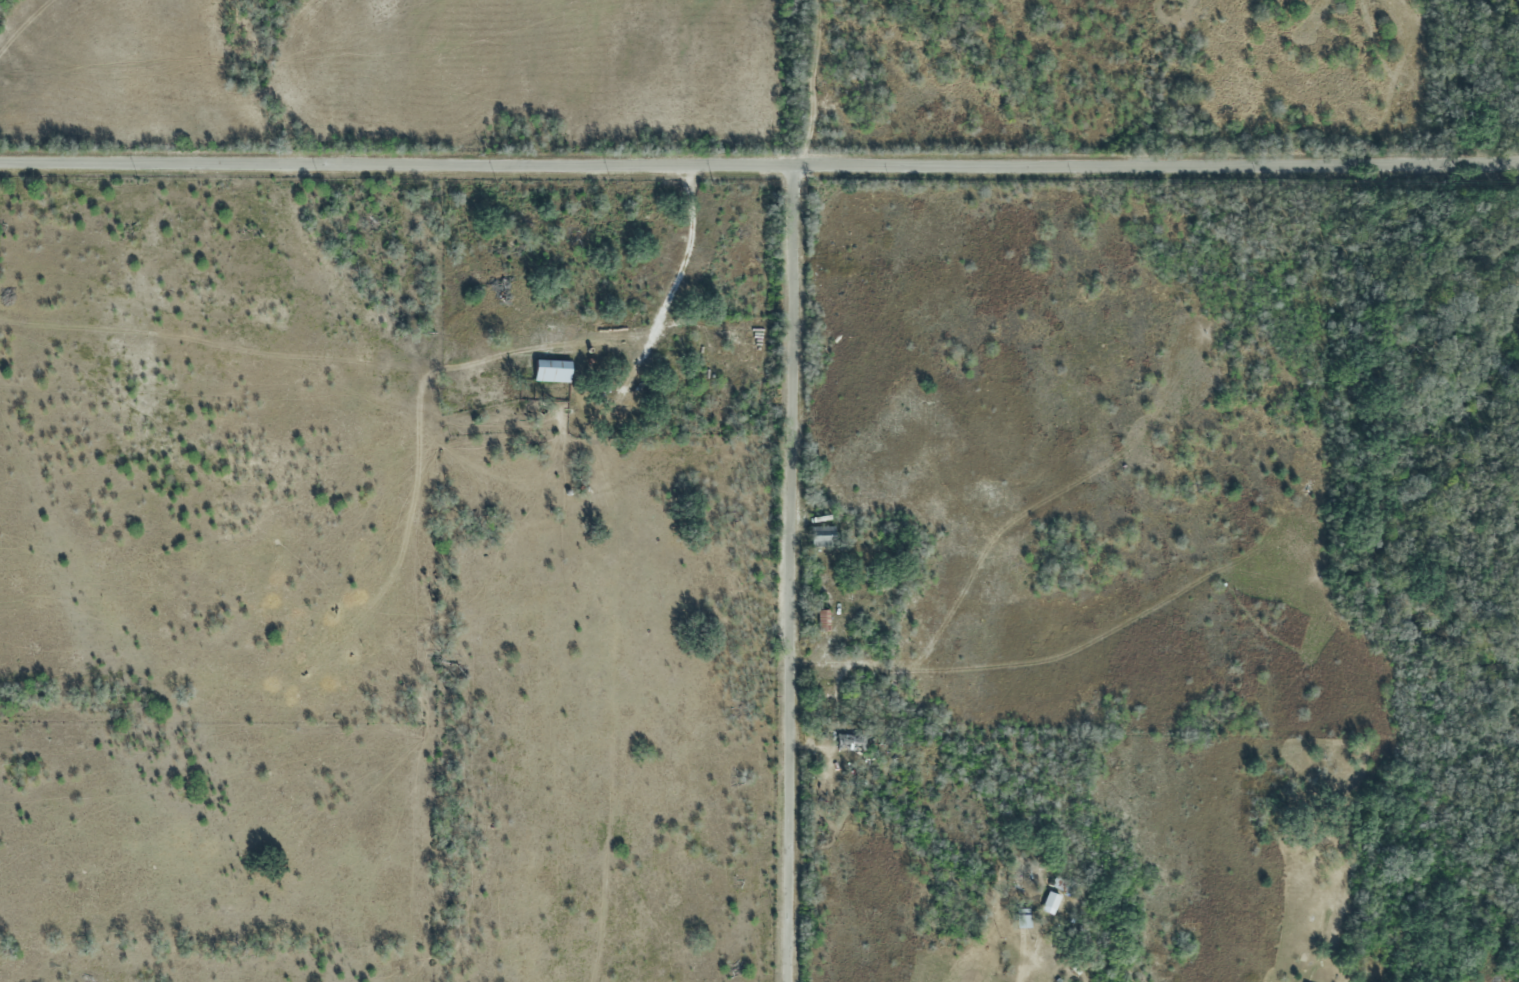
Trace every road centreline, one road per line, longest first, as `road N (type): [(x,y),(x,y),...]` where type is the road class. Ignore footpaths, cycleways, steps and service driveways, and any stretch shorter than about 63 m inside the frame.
road 1 (residential): [(1518,162),(0,157)]
road 2 (residential): [(789,163),(782,981)]

